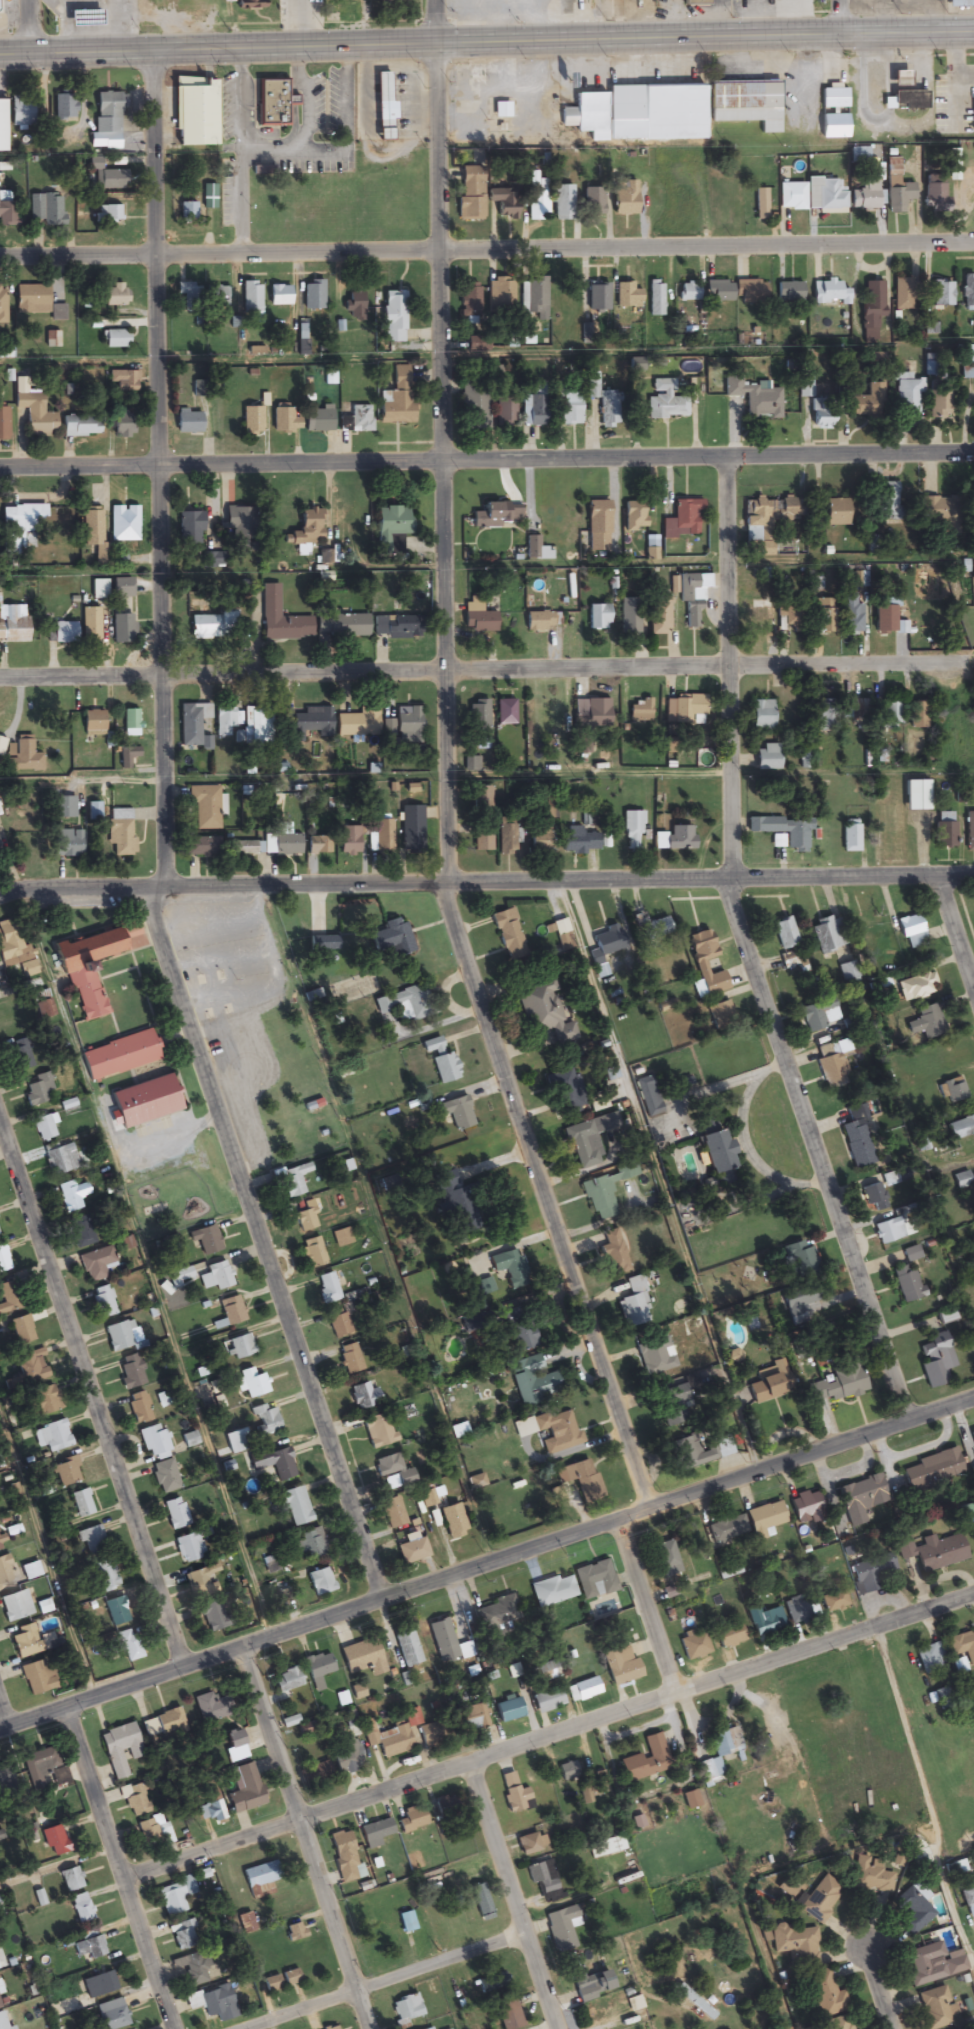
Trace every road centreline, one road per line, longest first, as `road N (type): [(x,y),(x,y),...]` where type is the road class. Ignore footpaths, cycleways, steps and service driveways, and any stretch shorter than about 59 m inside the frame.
road 1 (residential): [(675,1693),(621,1532),(649,1510),(448,903),(434,0)]
road 2 (residential): [(381,1600),(151,914),(161,891),(163,781),(163,46)]
road 3 (residential): [(973,1397),(0,1729)]
road 4 (residential): [(909,1419),(734,917),(725,457)]
road 5 (secondary): [(973,31),(0,52)]
road 6 (residential): [(973,454),(0,468)]
road 7 (residential): [(973,240),(0,252)]
road 8 (residential): [(0,678),(968,662)]
road 9 (residential): [(973,875),(18,891)]
road 10 (residential): [(124,1880),(973,1594)]
road 11 (residential): [(182,1668),(0,1123)]
road 12 (residential): [(367,2028),(239,1649)]
road 13 (residential): [(175,2028),(66,1707)]
road 14 (residential): [(245,2028),(517,1934)]
road 15 (residential): [(549,2028),(470,1763)]

